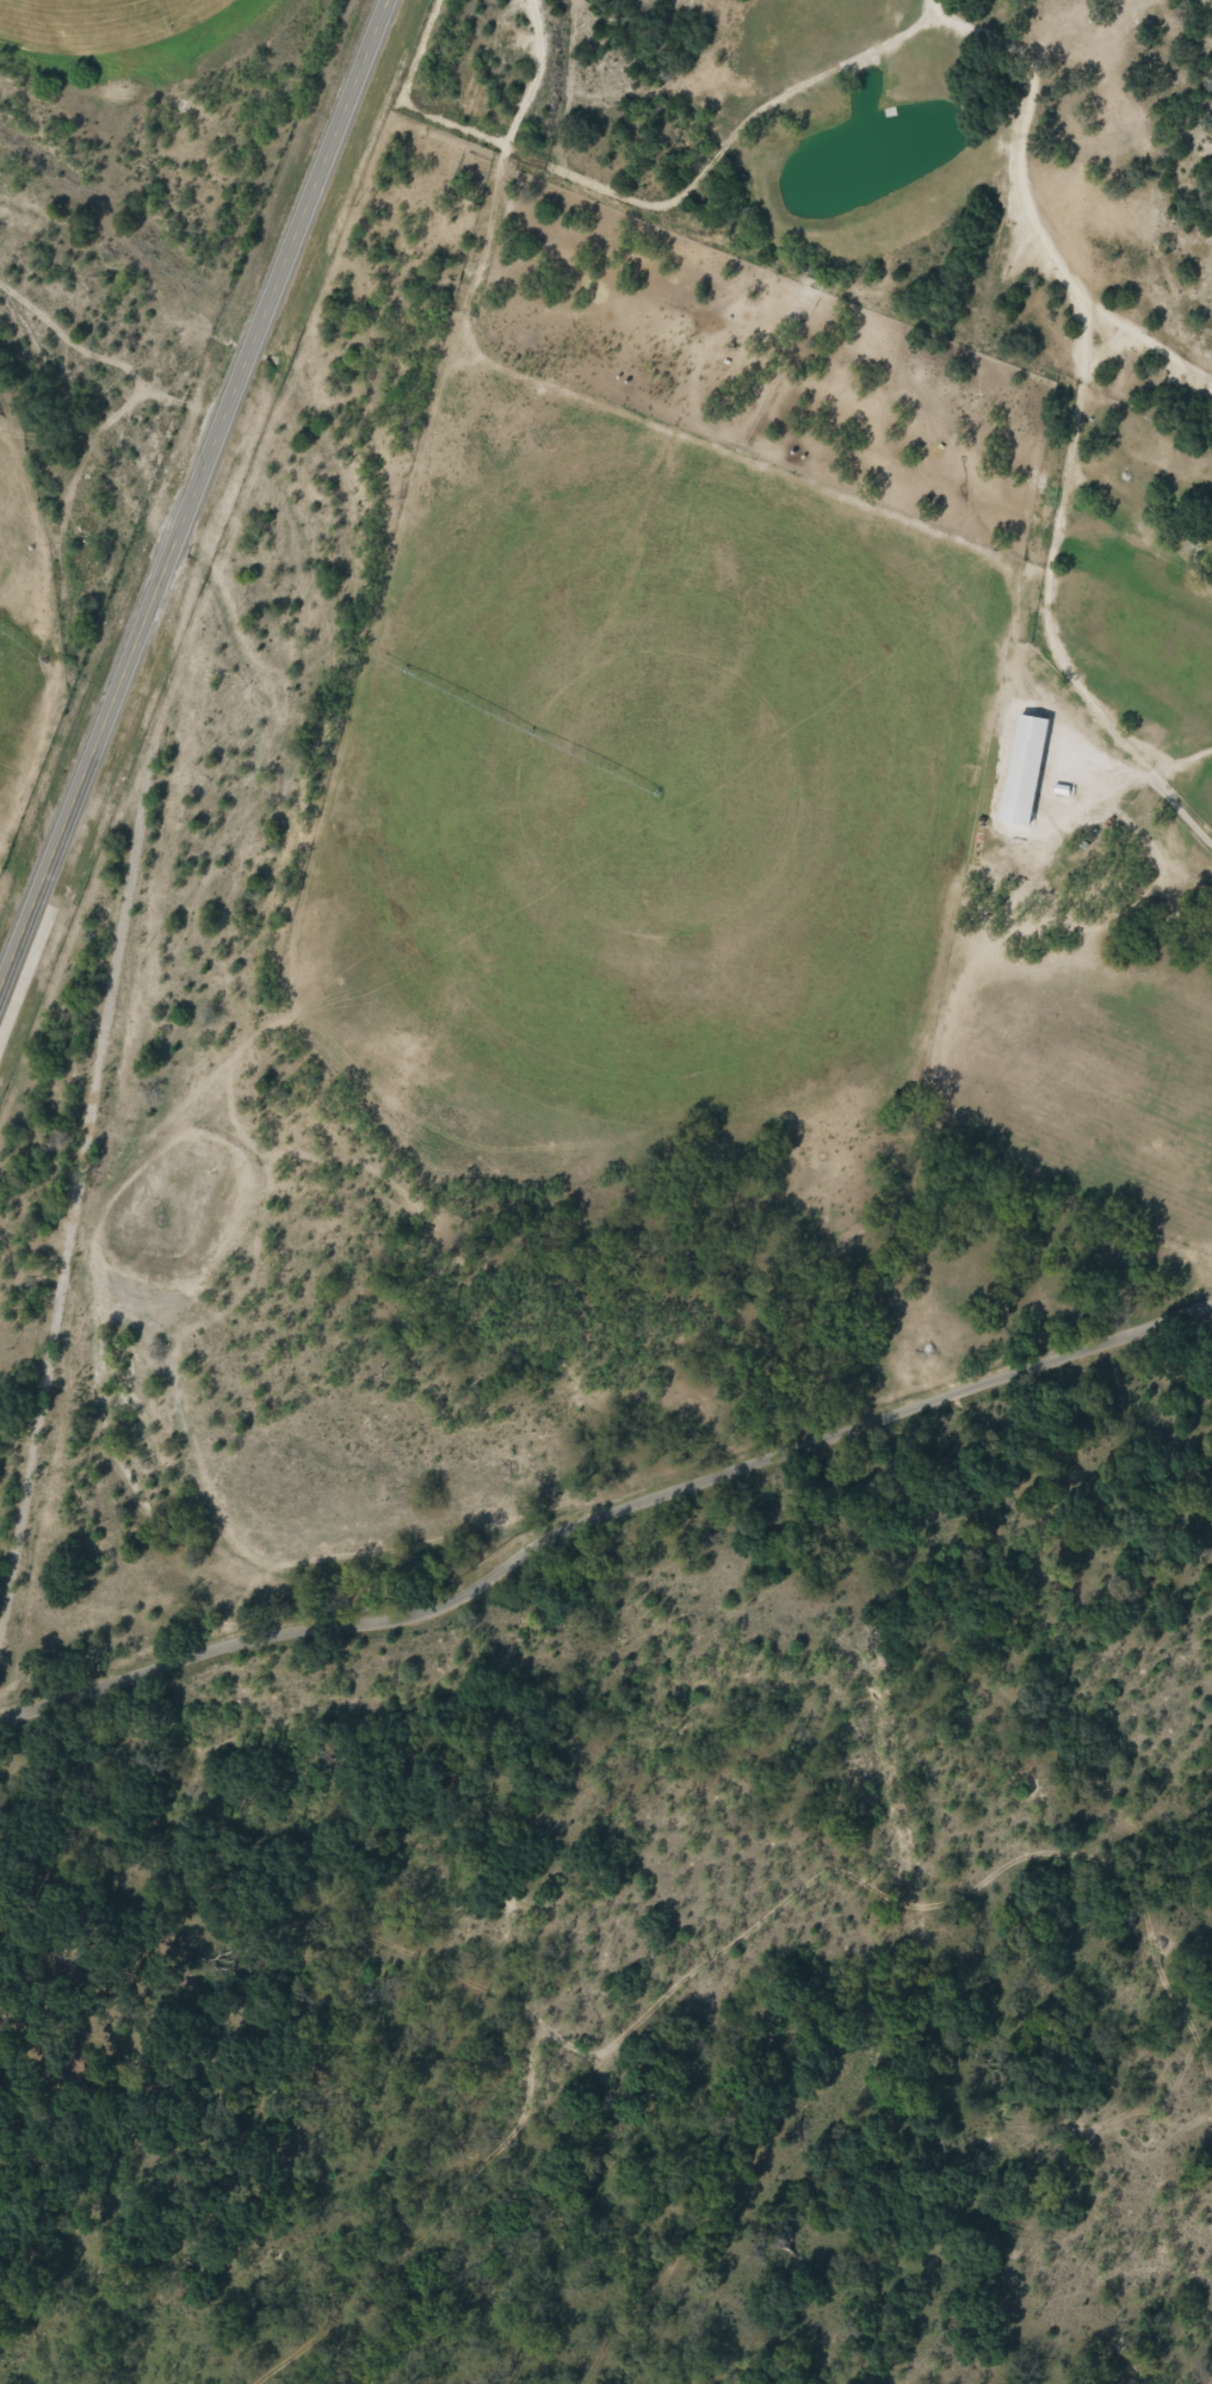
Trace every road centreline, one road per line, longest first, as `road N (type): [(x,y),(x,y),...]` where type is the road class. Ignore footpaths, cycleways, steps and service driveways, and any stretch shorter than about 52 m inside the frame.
road 1 (residential): [(1211,1310),(543,1539),(494,1580),(425,1614),(218,1651),(0,1723)]
road 2 (trunk): [(0,988),(392,0)]
road 3 (residential): [(1211,922),(1053,778)]

